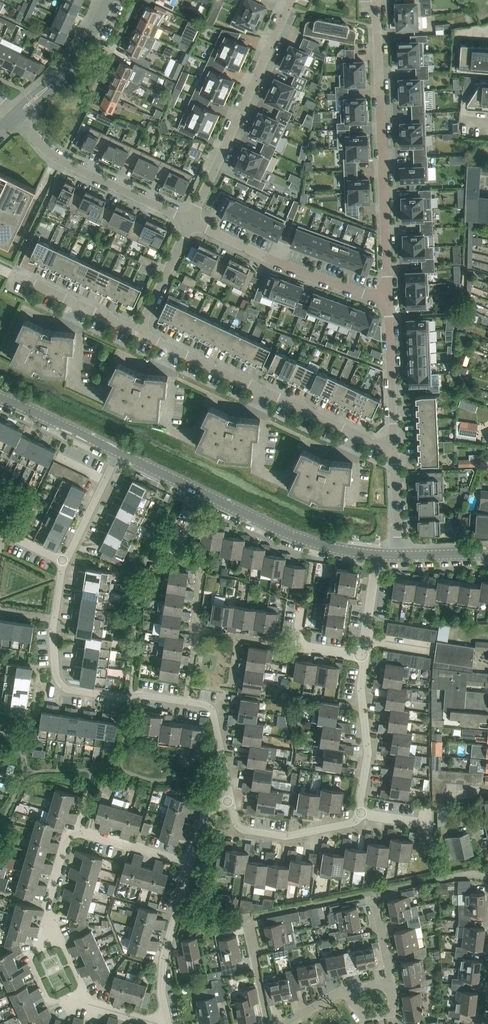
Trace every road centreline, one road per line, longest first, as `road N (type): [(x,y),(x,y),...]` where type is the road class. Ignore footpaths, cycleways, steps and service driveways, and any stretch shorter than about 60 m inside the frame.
road 1 (residential): [(230,803),(214,714),(205,704),(64,687),(55,619)]
road 2 (residential): [(396,455),(142,336)]
road 3 (residential): [(389,300),(378,34)]
road 4 (residential): [(192,224),(292,0)]
road 5 (residential): [(389,300),(192,224)]
road 6 (residential): [(192,224),(65,165),(14,116)]
road 7 (residential): [(47,906),(68,836),(82,832),(188,861)]
road 8 (residential): [(207,495),(311,542),(377,555)]
road 9 (residential): [(163,1023),(162,966),(188,861)]
road 10 (residential): [(358,820),(368,753),(364,657)]
road 11 (residential): [(396,455),(389,300)]
road 12 (residential): [(14,116),(80,53),(109,0)]
road 13 (residential): [(358,820),(288,836),(242,829),(230,803)]
road 14 (residential): [(142,336),(17,277)]
road 15 (residential): [(0,398),(118,452)]
road 16 (residential): [(63,563),(118,452)]
road 17 (residential): [(142,336),(192,224)]

